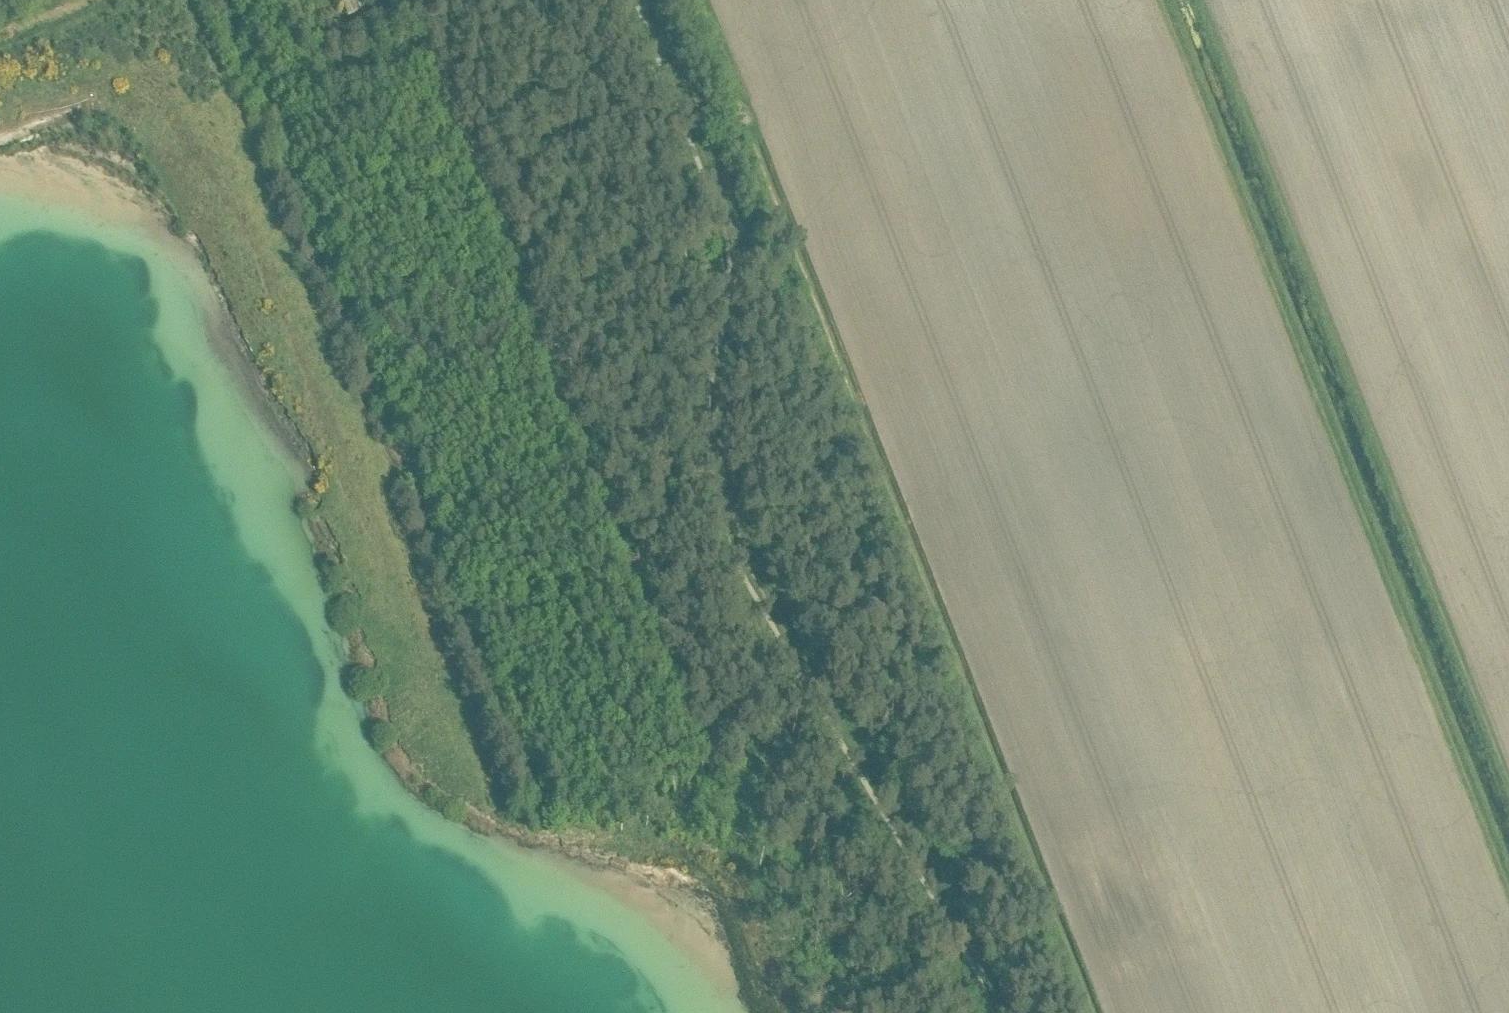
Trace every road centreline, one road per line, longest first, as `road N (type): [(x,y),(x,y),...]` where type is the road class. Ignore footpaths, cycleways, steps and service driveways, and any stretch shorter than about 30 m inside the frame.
road 1 (track): [(1156,0),(1508,896)]

